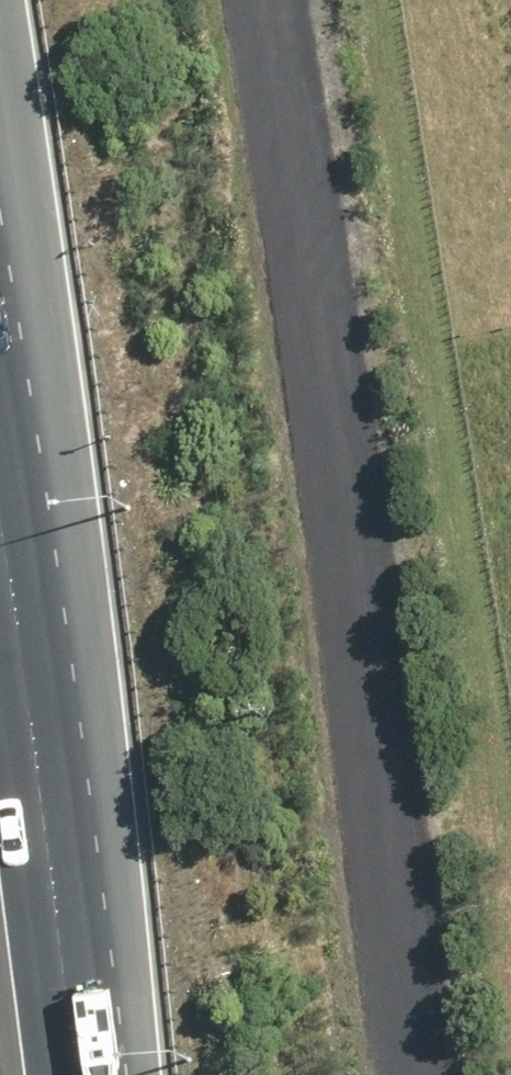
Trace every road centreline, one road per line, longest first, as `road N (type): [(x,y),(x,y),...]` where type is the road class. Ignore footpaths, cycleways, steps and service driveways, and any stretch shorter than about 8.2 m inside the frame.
road 1 (unclassified): [(407,1074),(327,481),(250,0)]
road 2 (motorway): [(0,312),(96,1074)]

